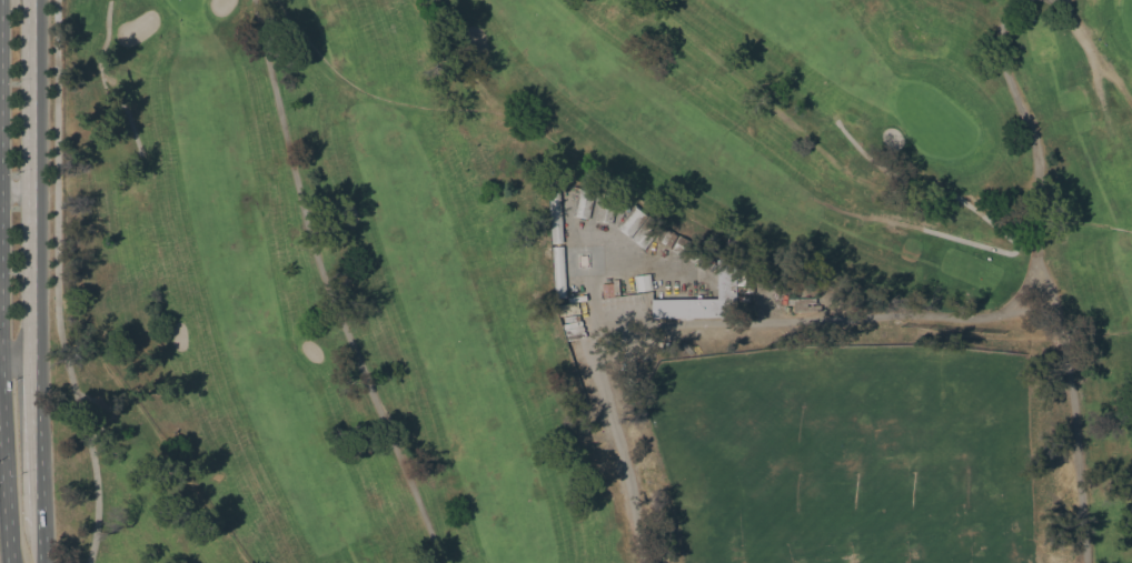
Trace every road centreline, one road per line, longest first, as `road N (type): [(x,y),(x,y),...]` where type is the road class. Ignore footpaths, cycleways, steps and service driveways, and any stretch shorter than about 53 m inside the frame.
road 1 (primary): [(30,191),(30,0)]
road 2 (primary): [(30,360),(30,191)]
road 3 (primary): [(39,525),(30,360)]
road 4 (primary): [(0,404),(8,562)]

